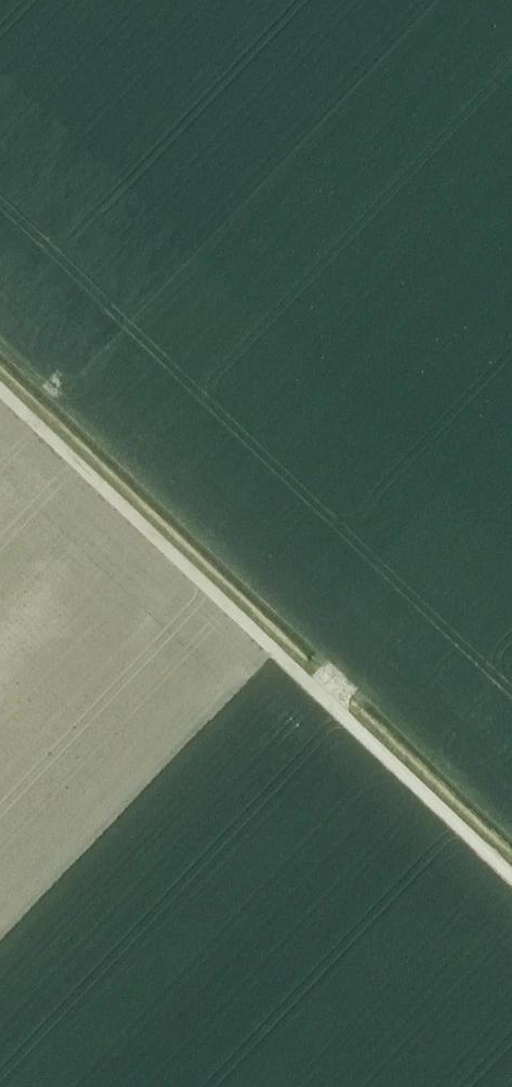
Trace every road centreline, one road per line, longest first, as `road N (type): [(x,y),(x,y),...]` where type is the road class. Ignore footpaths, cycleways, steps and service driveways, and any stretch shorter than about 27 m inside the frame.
road 1 (track): [(511,876),(0,390)]

